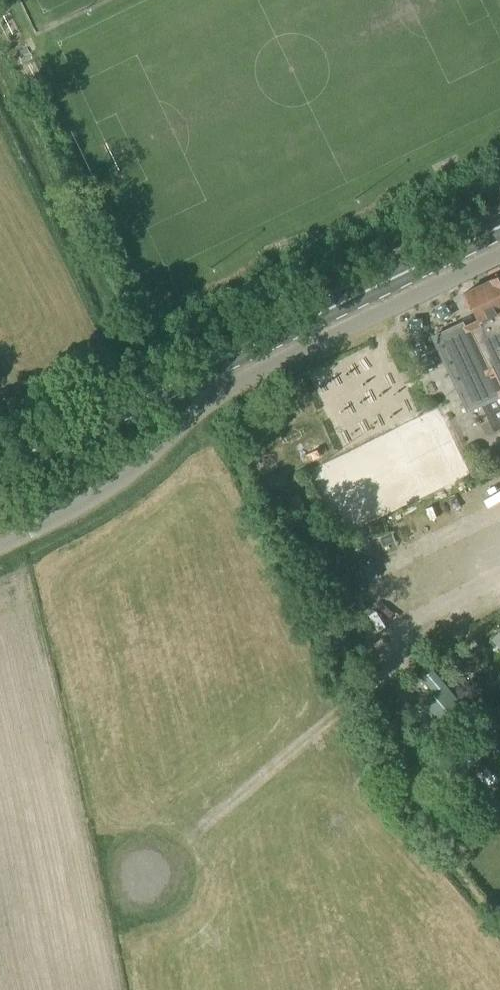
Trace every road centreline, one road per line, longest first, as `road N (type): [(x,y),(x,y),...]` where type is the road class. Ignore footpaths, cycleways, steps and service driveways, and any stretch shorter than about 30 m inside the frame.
road 1 (unclassified): [(0,546),(120,481),(226,389),(499,257)]
road 2 (primary): [(0,466),(499,226)]

